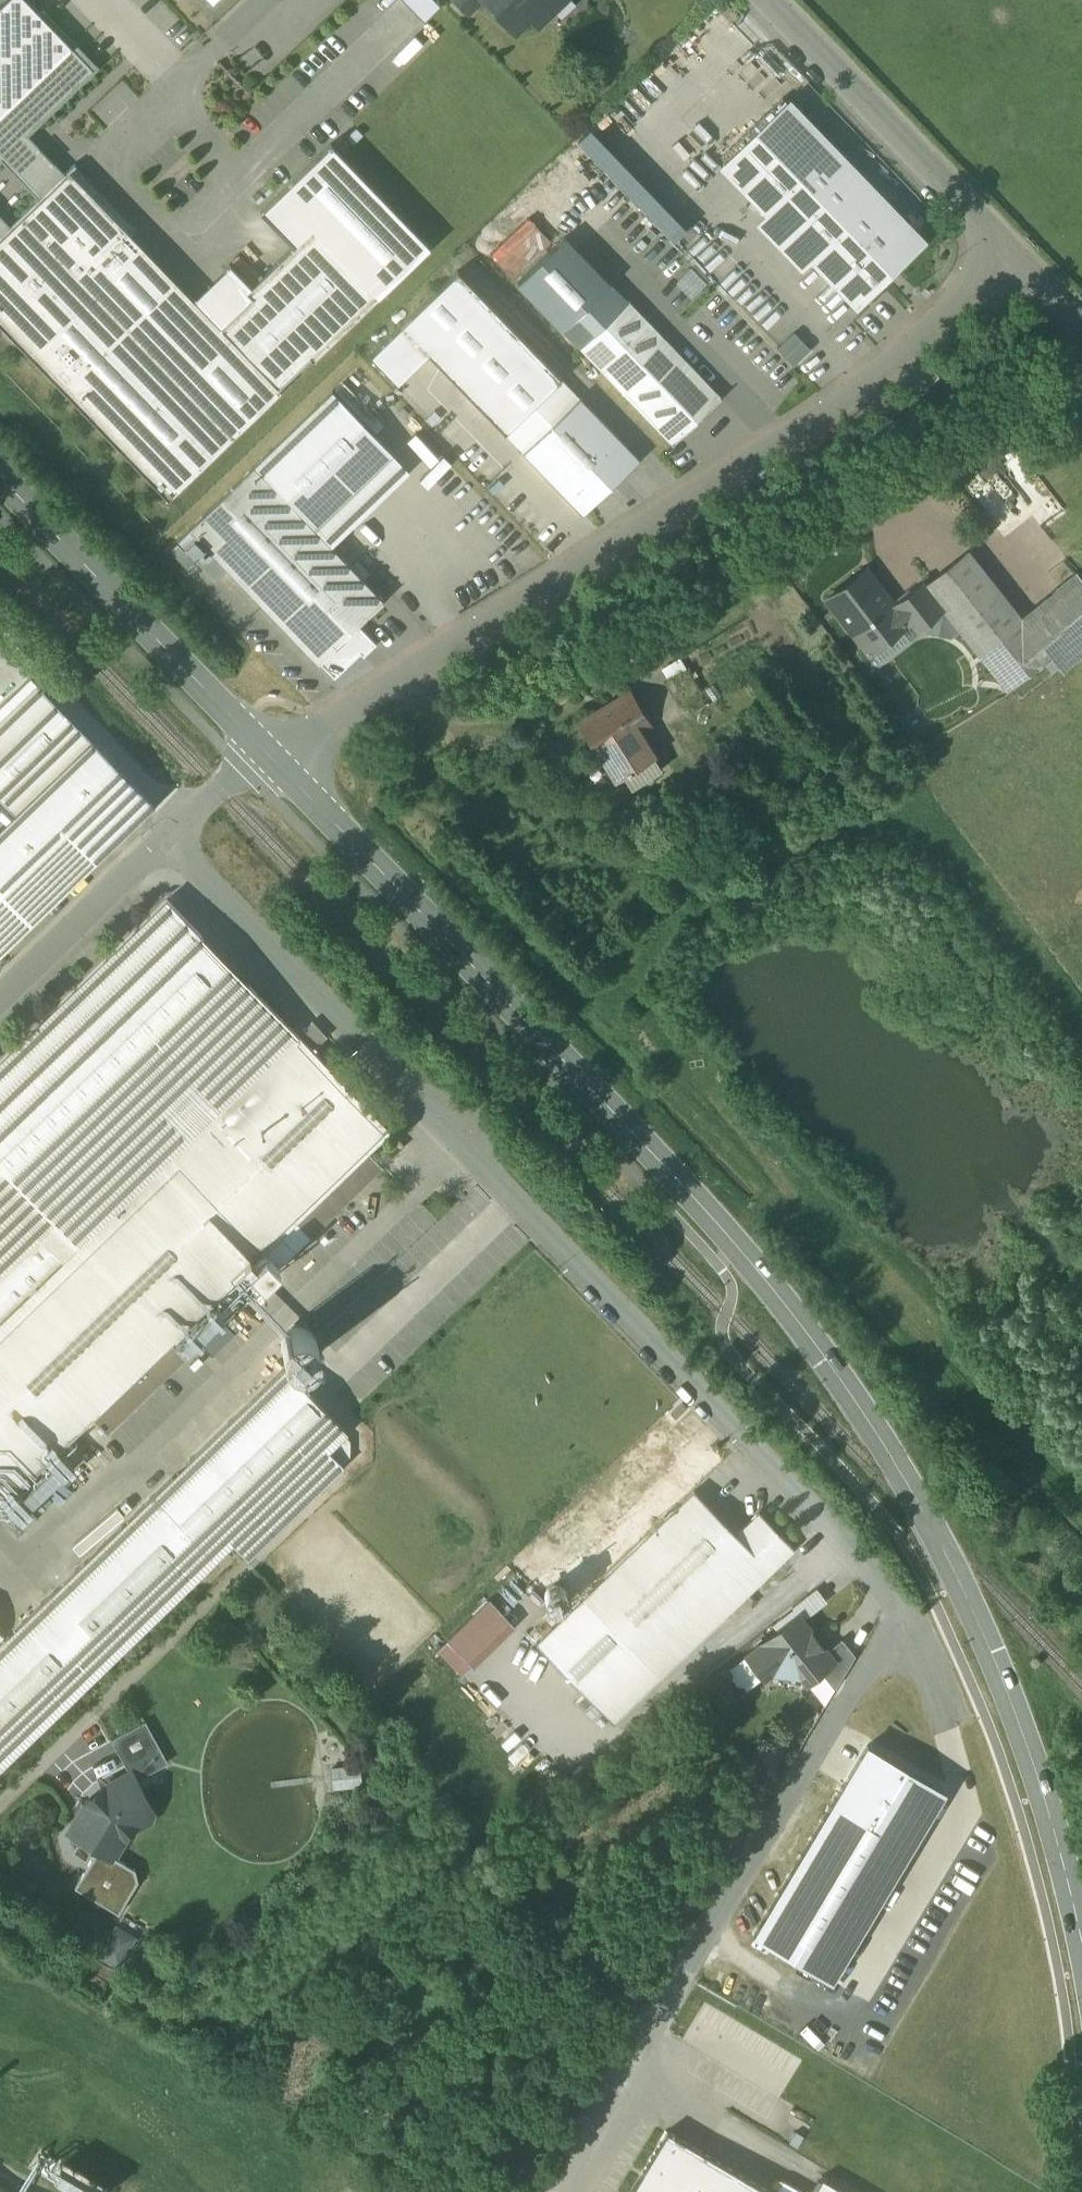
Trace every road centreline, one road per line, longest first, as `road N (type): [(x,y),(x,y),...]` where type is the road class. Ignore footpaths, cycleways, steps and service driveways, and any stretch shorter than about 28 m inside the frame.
road 1 (residential): [(168,829),(861,1546),(897,1607),(634,2076)]
road 2 (secondary): [(275,761),(518,1007),(815,1338),(936,1535),(984,1636),(1039,1779),(1081,1939)]
road 3 (residential): [(275,761),(439,640),(836,403),(916,338),(1006,242)]
road 4 (secondary): [(0,470),(275,761)]
road 5 (residential): [(772,0),(1006,242)]
road 6 (residential): [(0,990),(168,829)]
road 7 (residential): [(260,0),(140,113)]
road 8 (residential): [(168,829),(275,761)]

